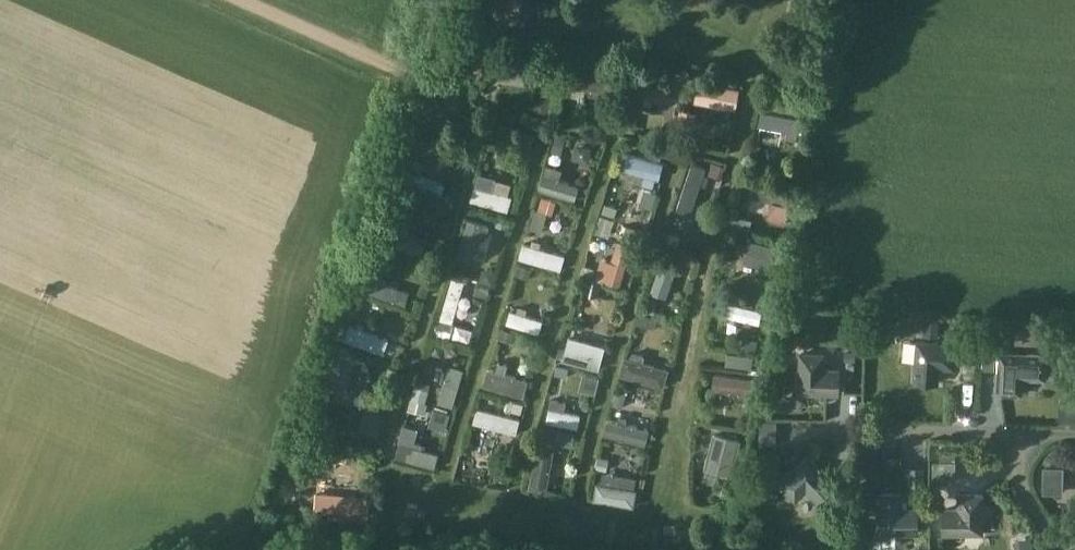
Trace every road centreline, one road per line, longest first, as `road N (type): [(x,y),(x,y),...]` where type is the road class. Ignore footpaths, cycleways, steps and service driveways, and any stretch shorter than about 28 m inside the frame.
road 1 (track): [(237,0),(384,65),(446,64),(486,52),(511,0)]
road 2 (residential): [(1018,439),(780,432)]

